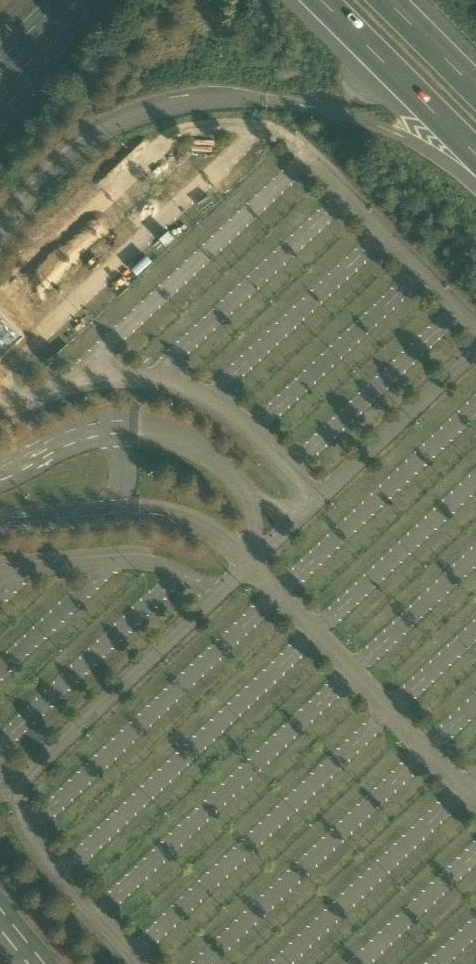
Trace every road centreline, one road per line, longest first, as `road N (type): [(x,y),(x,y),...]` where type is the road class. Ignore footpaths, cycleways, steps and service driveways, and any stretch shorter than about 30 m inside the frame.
road 1 (motorway): [(316,0),(475,157)]
road 2 (motorway): [(475,87),(386,0)]

